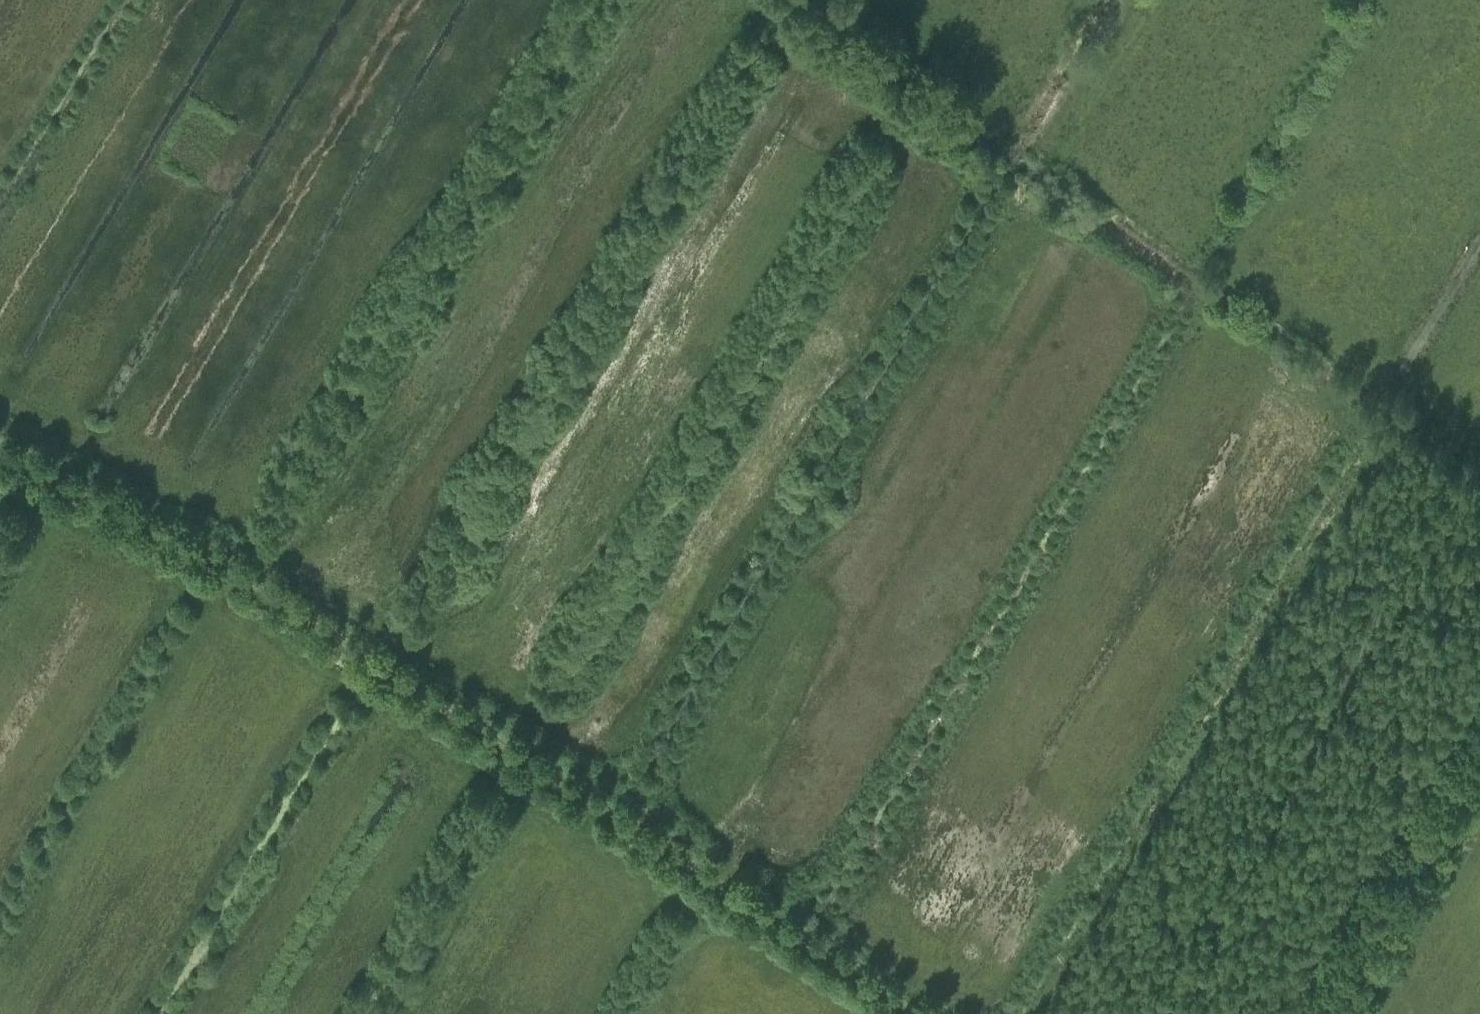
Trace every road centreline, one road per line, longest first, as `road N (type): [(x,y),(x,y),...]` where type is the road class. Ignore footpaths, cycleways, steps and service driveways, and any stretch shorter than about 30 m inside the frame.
road 1 (track): [(0,460),(256,593),(913,1013)]
road 2 (track): [(1479,737),(1317,1013)]

